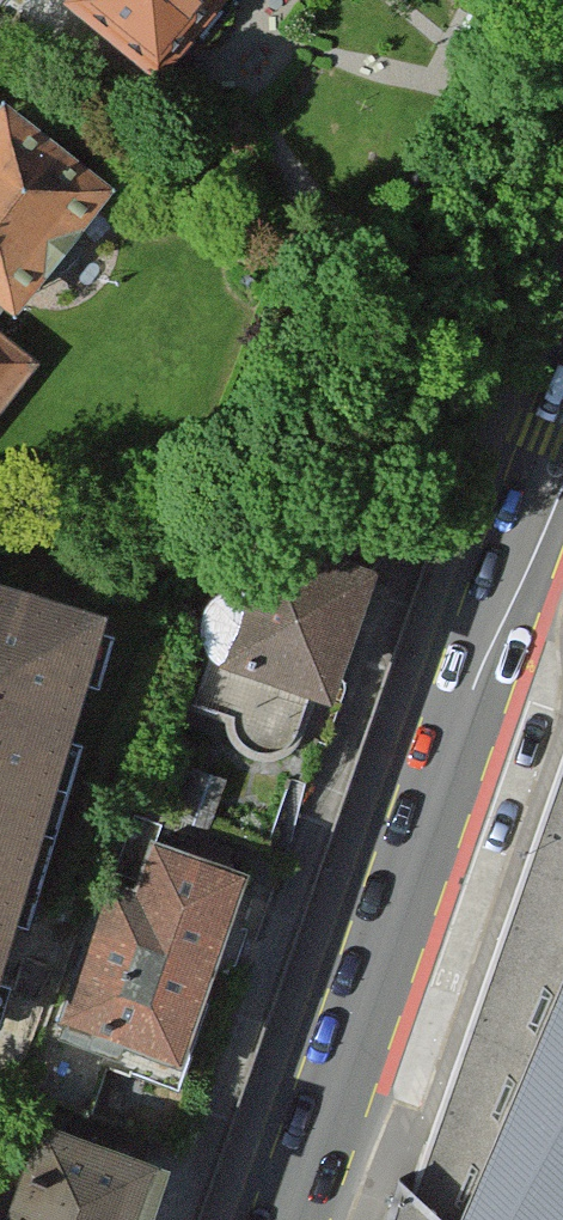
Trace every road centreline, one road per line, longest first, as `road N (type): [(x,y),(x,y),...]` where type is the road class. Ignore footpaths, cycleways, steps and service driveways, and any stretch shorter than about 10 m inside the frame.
road 1 (secondary): [(562,454),(278,1219)]

